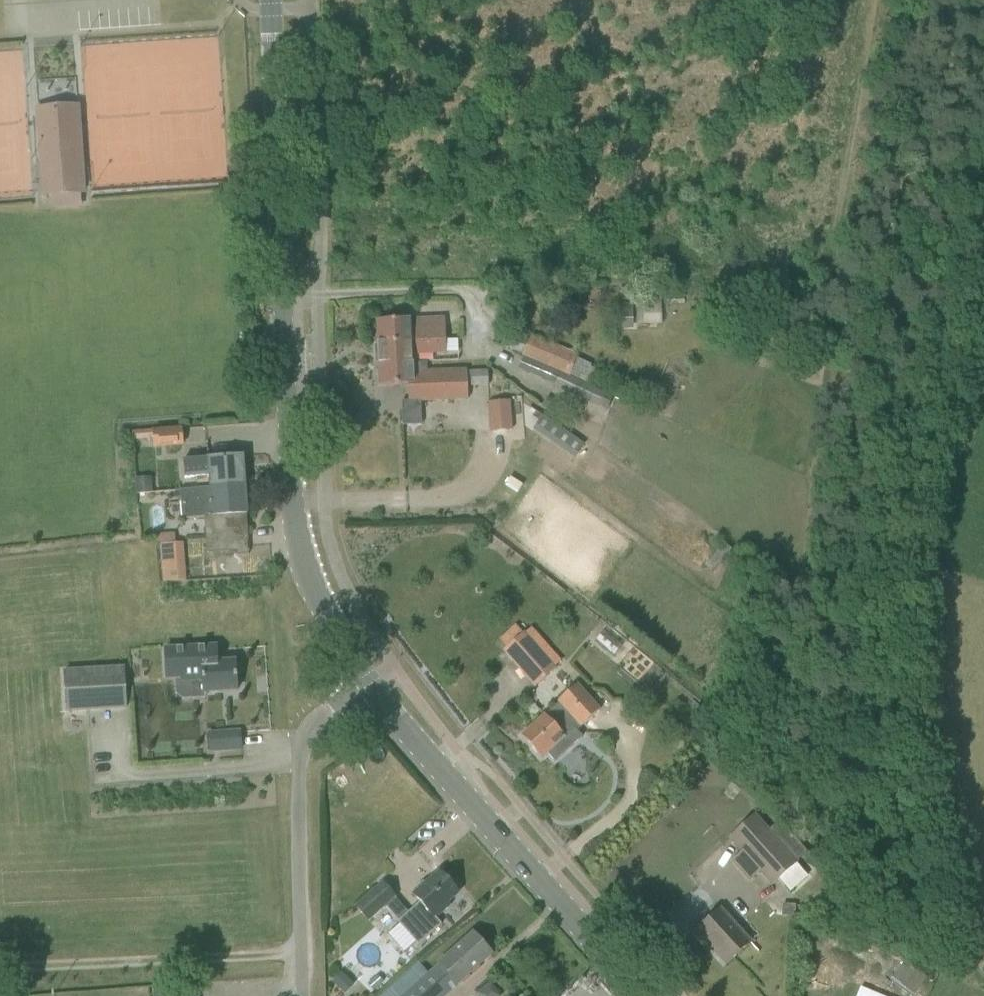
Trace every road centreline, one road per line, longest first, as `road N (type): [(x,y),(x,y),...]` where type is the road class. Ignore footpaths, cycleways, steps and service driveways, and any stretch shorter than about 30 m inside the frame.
road 1 (secondary): [(368,686),(333,630),(296,534),(269,0)]
road 2 (secondary): [(645,995),(368,686)]
road 3 (unclassified): [(306,995),(300,753),(315,720),(368,686)]

